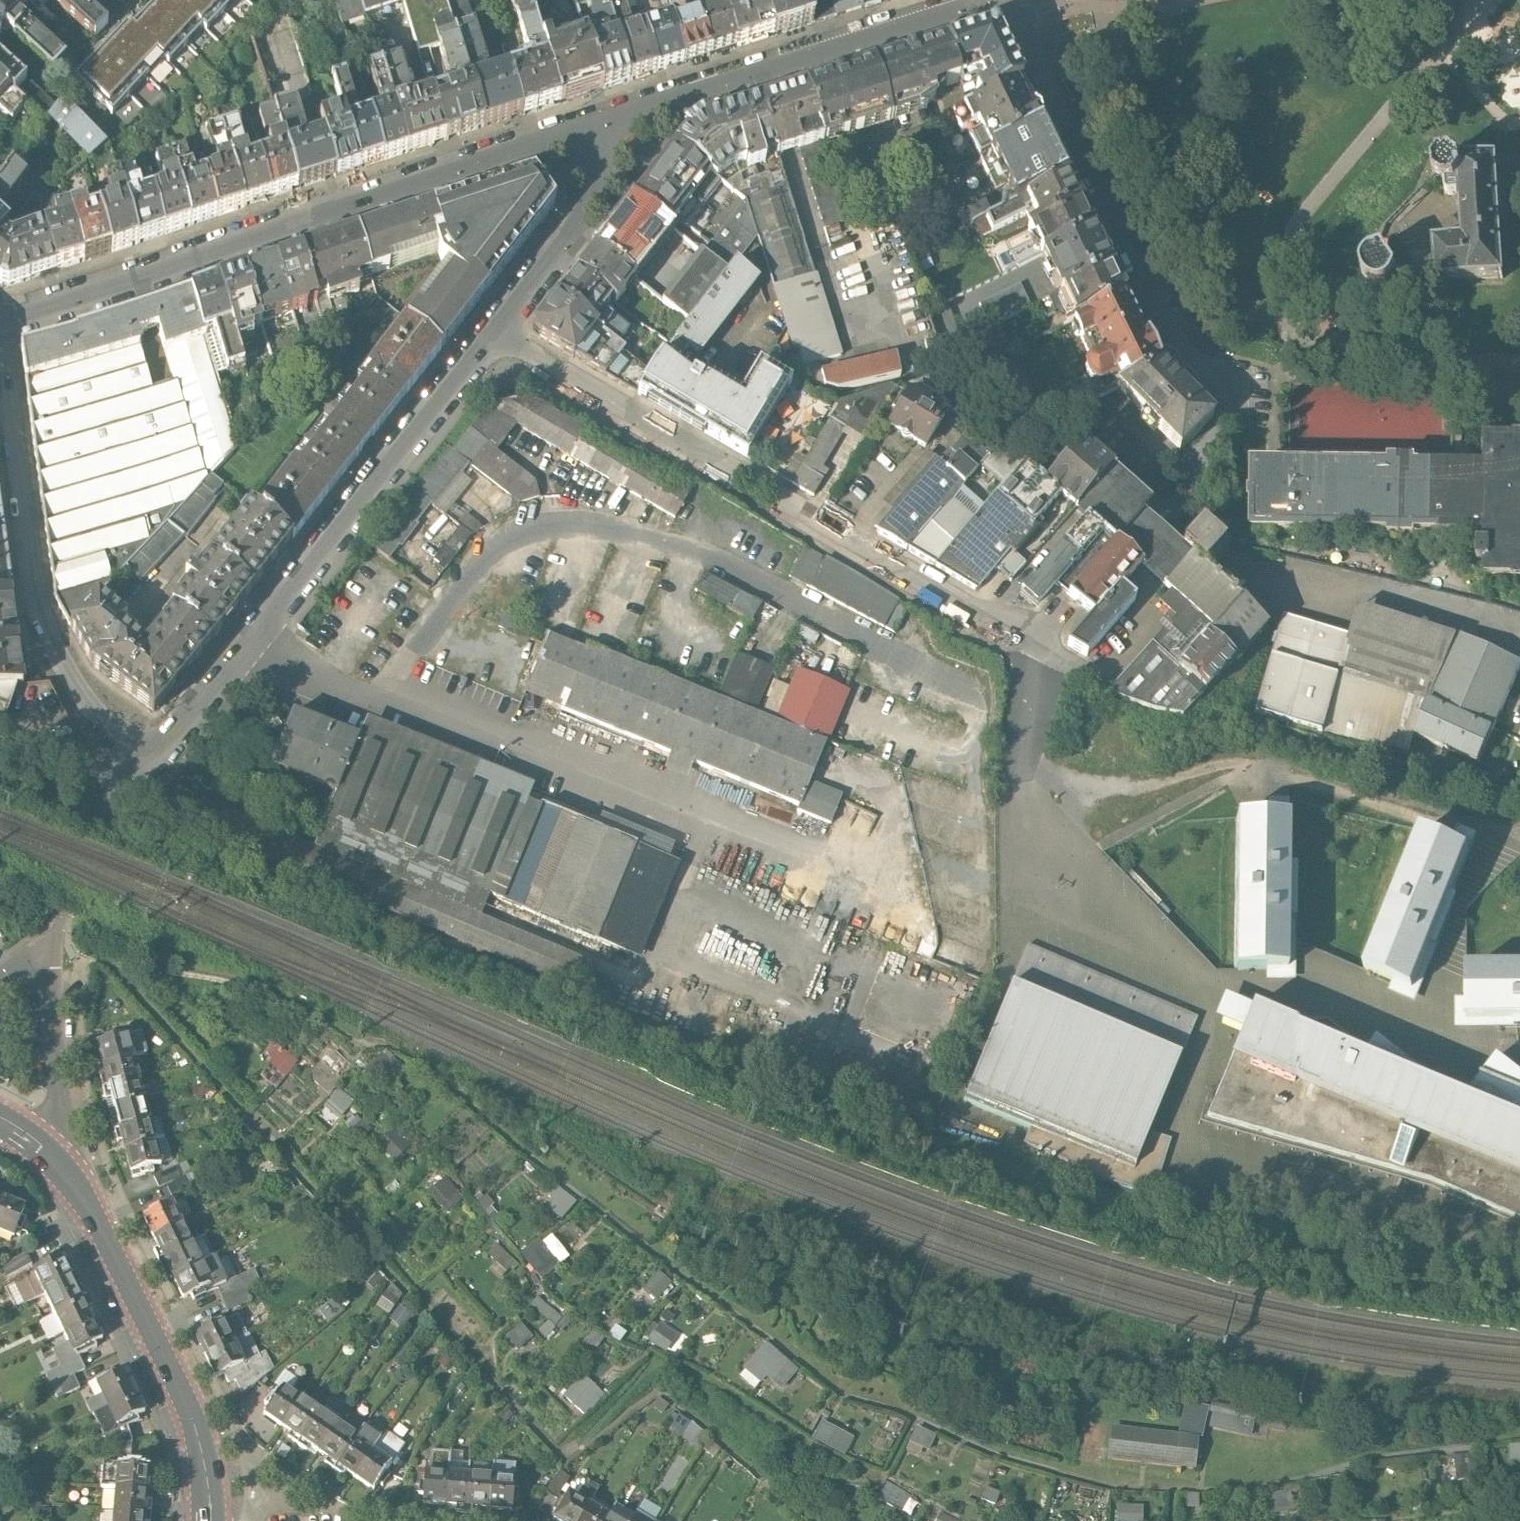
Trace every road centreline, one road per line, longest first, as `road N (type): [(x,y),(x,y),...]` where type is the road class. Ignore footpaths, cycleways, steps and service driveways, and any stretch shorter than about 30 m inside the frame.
road 1 (residential): [(490,325),(1023,646),(1086,676)]
road 2 (residential): [(0,312),(589,123)]
road 3 (residential): [(144,753),(490,325)]
road 4 (residential): [(144,753),(92,697),(36,585),(0,319)]
road 5 (residential): [(1010,0),(1177,331),(1212,372),(1239,387)]
road 6 (secondary): [(211,1520),(196,1427),(172,1365),(88,1203),(43,1149)]
road 7 (residential): [(589,123),(981,0)]
road 8 (residential): [(490,325),(606,175),(589,123)]
road 9 (residential): [(54,948),(110,782),(144,753)]
road 10 (residential): [(43,1149),(57,1115),(54,948)]

